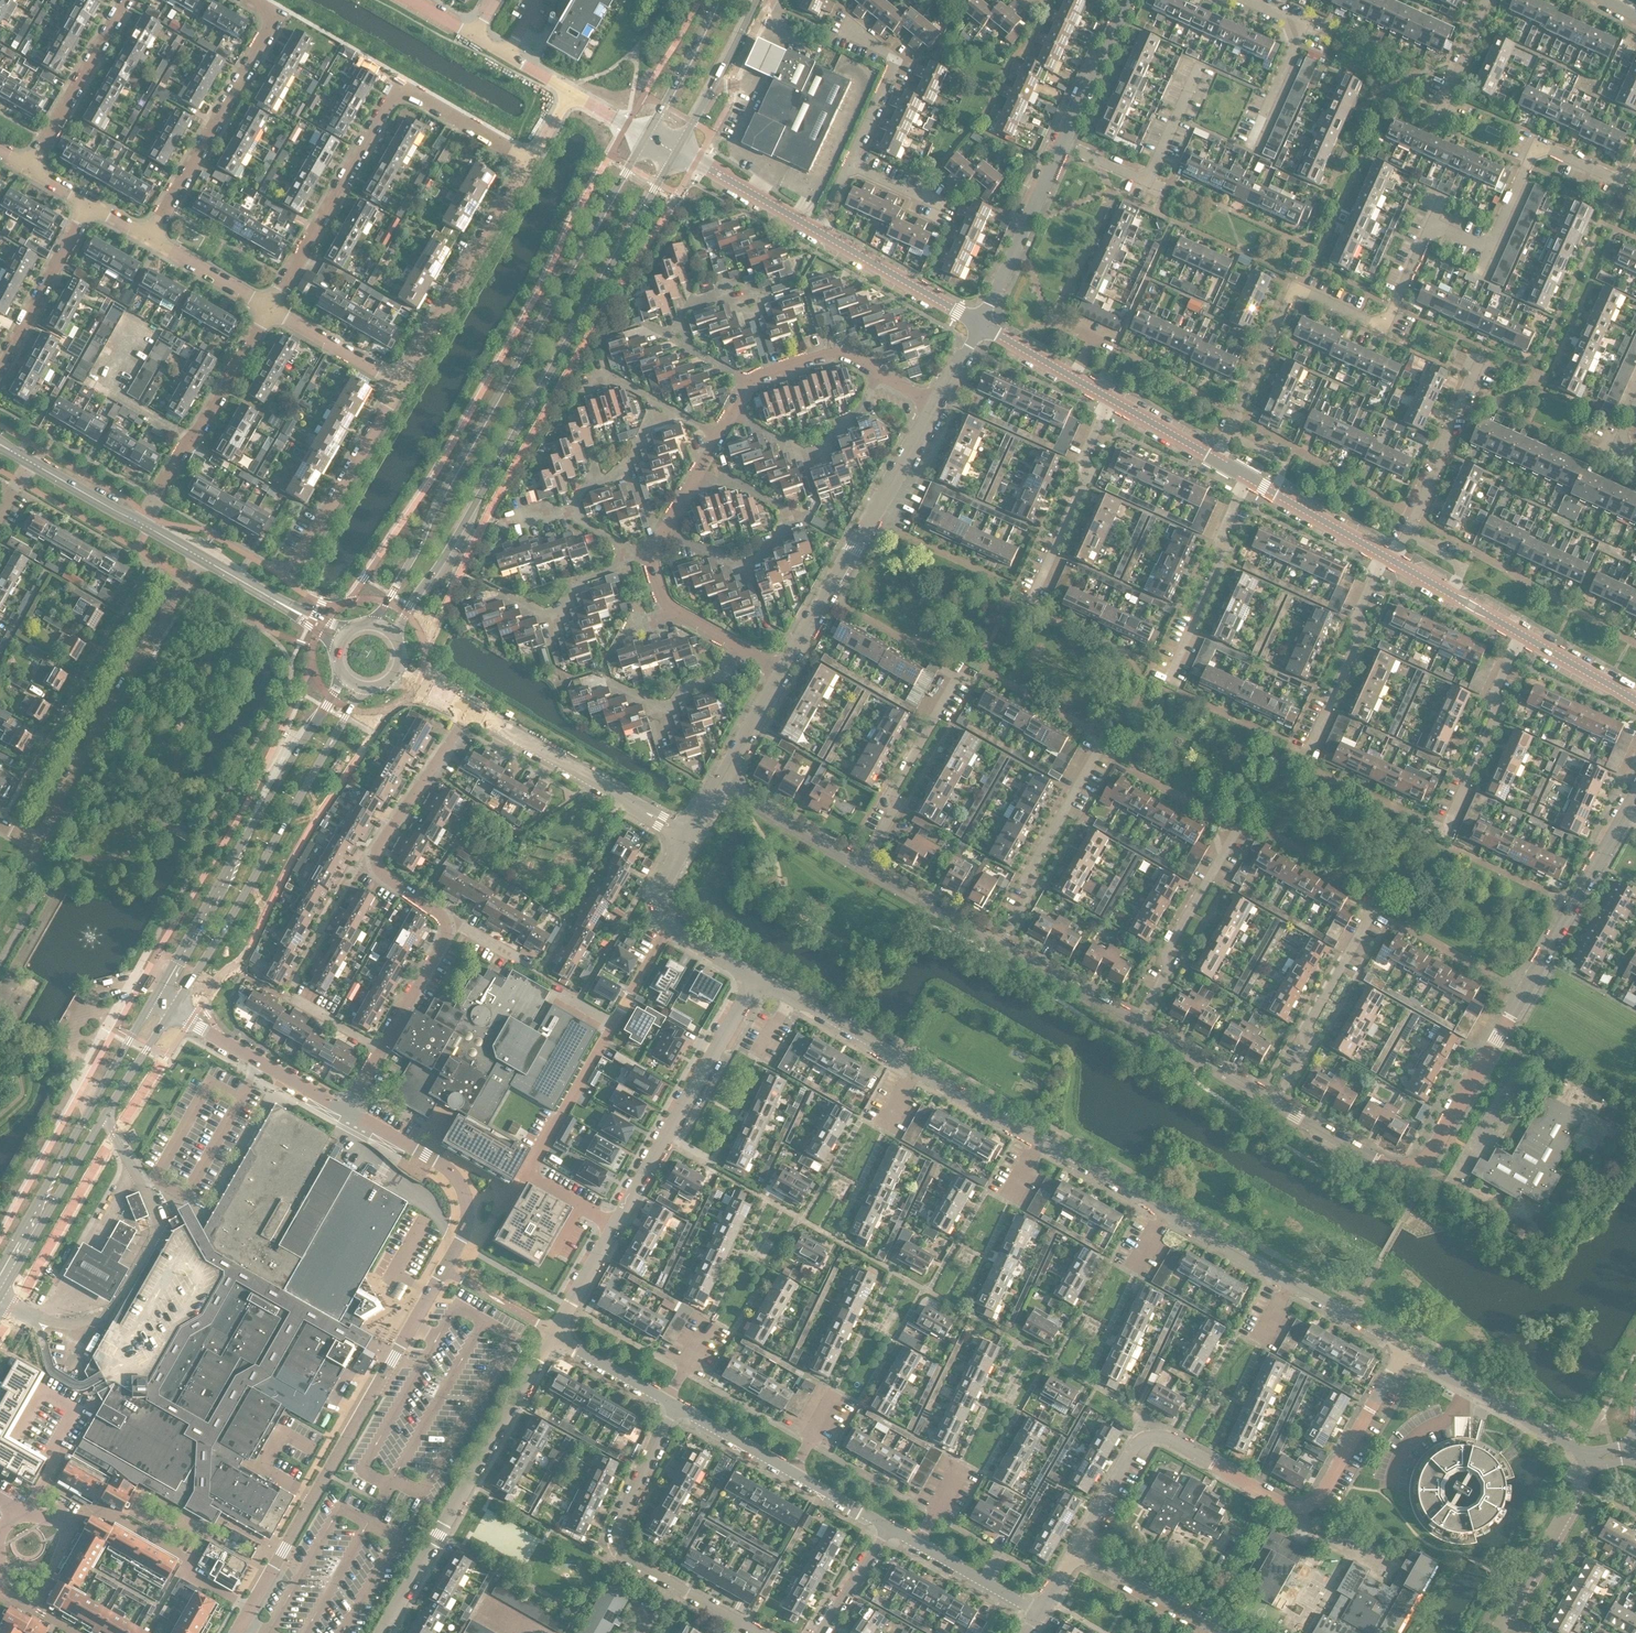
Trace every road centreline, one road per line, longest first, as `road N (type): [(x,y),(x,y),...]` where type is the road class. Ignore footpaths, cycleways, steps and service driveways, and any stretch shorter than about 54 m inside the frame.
road 1 (residential): [(1403,1348),(757,977)]
road 2 (tertiary): [(250,1608),(465,1221),(449,1173),(347,1113)]
road 3 (residential): [(1275,1101),(1380,1163),(1418,1163),(1628,816)]
road 4 (secondary): [(396,635),(675,154)]
road 5 (secondary): [(647,137),(439,495),(376,622)]
road 6 (residential): [(1075,1550),(1134,1446),(1151,1435),(1290,1505),(1314,1501),(1403,1348)]
road 7 (residential): [(1217,462),(1294,282),(1382,319),(1432,212)]
road 8 (residential): [(271,307),(399,87),(526,161)]
road 9 (residential): [(669,923),(531,1167),(534,1179),(614,1225)]
road 10 (secondary): [(173,1012),(363,690)]
road 11 (secondary): [(343,680),(153,999)]
road 12 (residential): [(380,1632),(552,1333)]
road 13 (residential): [(30,847),(202,558)]
road 14 (residential): [(759,1632),(612,1541),(675,1406)]
road 15 (secondary): [(153,999),(0,1268)]
road 16 (residential): [(784,667),(936,401)]
road 17 (residential): [(151,238),(276,18),(245,0)]
road 18 (residential): [(614,1225),(757,977)]
road 19 (residential): [(438,914),(379,875),(374,857),(470,712)]
road 20 (residential): [(660,522),(723,558),(767,548),(784,510),(697,461)]
road 21 (residential): [(402,383),(526,161)]
road 22 (residential): [(142,523),(271,307)]
road 23 (residential): [(687,836),(470,712)]
road 24 (residential): [(887,1527),(675,1406)]
road 25 (residential): [(1063,140),(1150,183),(1199,62)]
road 26 (residential): [(1490,237),(1534,150),(1545,145),(1623,182),(1635,155)]
road 27 (residential): [(347,1113),(445,935),(438,914)]
road 28 (residential): [(1138,1025),(1166,974),(1168,942),(1237,828)]
road 29 (residential): [(1275,1101),(1376,904)]
road 30 (residential): [(1593,1455),(1403,1348)]
road 31 (residential): [(292,569),(402,383)]
road 32 (residential): [(865,867),(894,812),(898,780),(957,675)]
road 33 (residential): [(1387,560),(1472,364)]
road 34 (residential): [(1001,944),(1026,899),(1033,863),(1094,760)]
road 35 (secondary): [(1,1296),(106,1118)]
road 36 (residential): [(978,326),(1063,140)]
road 37 (residential): [(1312,748),(1359,635),(1366,596),(1387,560)]
road 38 (tertiary): [(347,1113),(173,1012)]
road 39 (residential): [(726,412),(801,453),(856,410),(878,372)]
road 40 (residential): [(1249,148),(1298,24),(1240,0)]
road 41 (residential): [(1174,661),(1245,479)]
road 42 (residential): [(34,170),(129,0)]
road 43 (residential): [(1038,581),(1083,483),(1088,444),(1108,401)]
road 44 (residential): [(849,167),(894,58),(839,12)]
road 45 (residential): [(1452,810),(1494,720),(1496,688),(1521,636)]
road 46 (residential): [(0,368),(92,203)]
road 47 (tertiary): [(978,326),(817,233)]
road 48 (residential): [(1507,1613),(1593,1455)]
road 49 (residential): [(1038,1613),(887,1527)]
road 50 (secondary): [(675,154),(755,0)]
road 51 (residential): [(716,786),(865,867)]
road 52 (residential): [(1220,1632),(1075,1550)]
road 53 (tertiary): [(1387,560),(1245,479)]
road 54 (tertiary): [(817,233),(675,154)]
road 55 (residential): [(503,593),(552,618),(579,579),(622,565),(624,552)]
road 56 (residential): [(1001,944),(1138,1025)]
road 57 (tertiary): [(339,637),(202,558)]
road 58 (residential): [(1138,1025),(1275,1101)]
road 59 (residential): [(865,867),(1001,944)]
road 60 (tertiary): [(1521,636),(1387,560)]
road 61 (secondary): [(715,0),(647,137)]
road 62 (residential): [(271,307),(402,383)]
road 63 (tertiary): [(1108,401),(978,326)]
road 64 (residential): [(570,508),(588,482),(628,467),(659,401)]
road 65 (residential): [(1063,140),(1121,6)]
road 66 (residential): [(675,1406),(552,1333)]
road 67 (residential): [(746,379),(836,351),(878,372)]
road 68 (residential): [(151,238),(271,307)]
road 69 (residential): [(716,786),(784,667)]
road 70 (tertiary): [(1635,701),(1521,636)]
road 71 (secondary): [(106,1118),(173,1012)]
road 72 (tertiary): [(1217,462),(1108,401)]
road 73 (residential): [(552,1333),(614,1225)]
road 74 (tertiary): [(142,523),(33,463)]
road 75 (residential): [(887,1527),(825,1632)]

